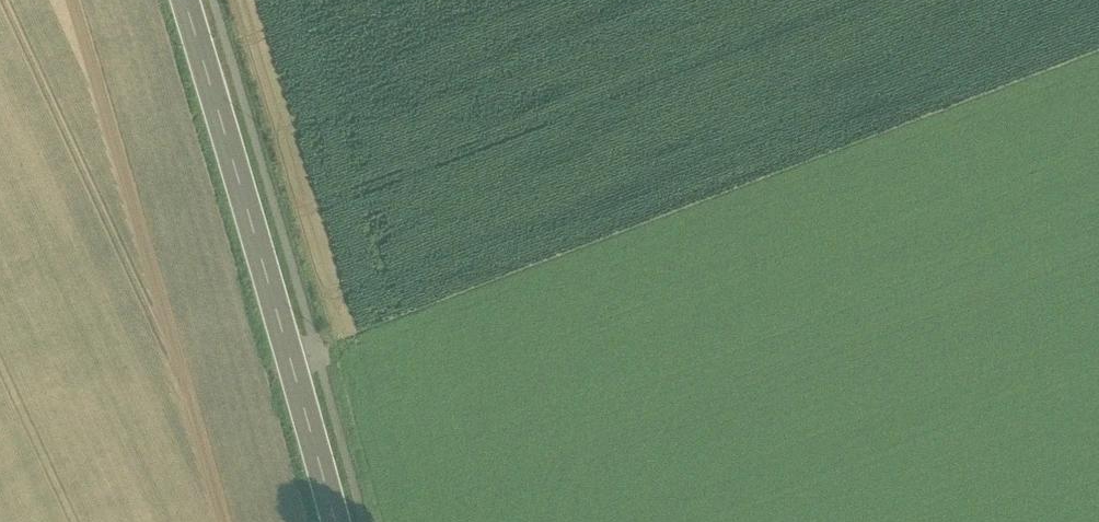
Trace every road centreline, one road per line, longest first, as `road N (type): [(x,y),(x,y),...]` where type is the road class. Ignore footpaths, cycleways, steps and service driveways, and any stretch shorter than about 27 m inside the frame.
road 1 (tertiary): [(336,521),(187,0)]

